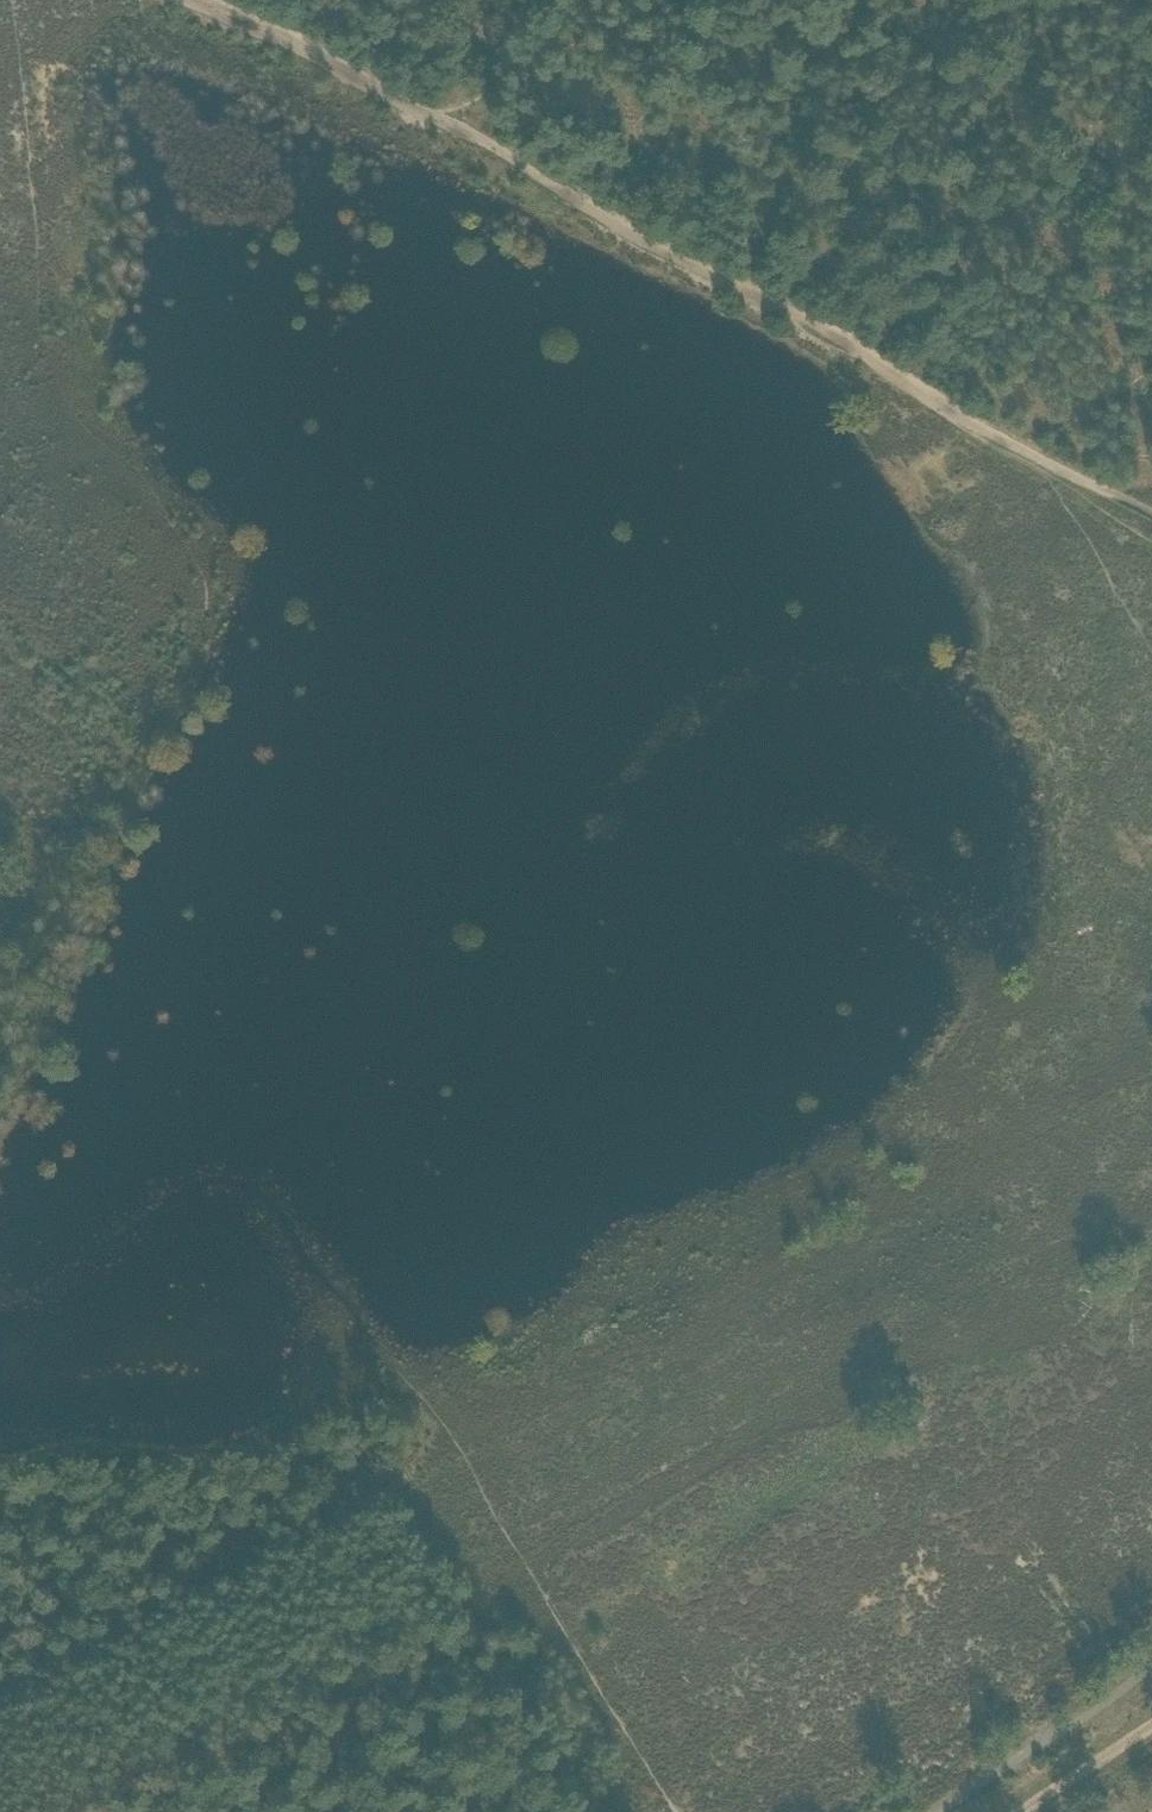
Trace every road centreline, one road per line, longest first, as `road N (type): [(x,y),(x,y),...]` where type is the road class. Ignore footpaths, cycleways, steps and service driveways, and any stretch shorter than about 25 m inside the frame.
road 1 (track): [(1042,459),(436,116)]
road 2 (track): [(436,116),(360,72),(196,0)]
road 3 (track): [(1022,1811),(1151,1728)]
road 4 (track): [(1151,523),(1042,459)]

